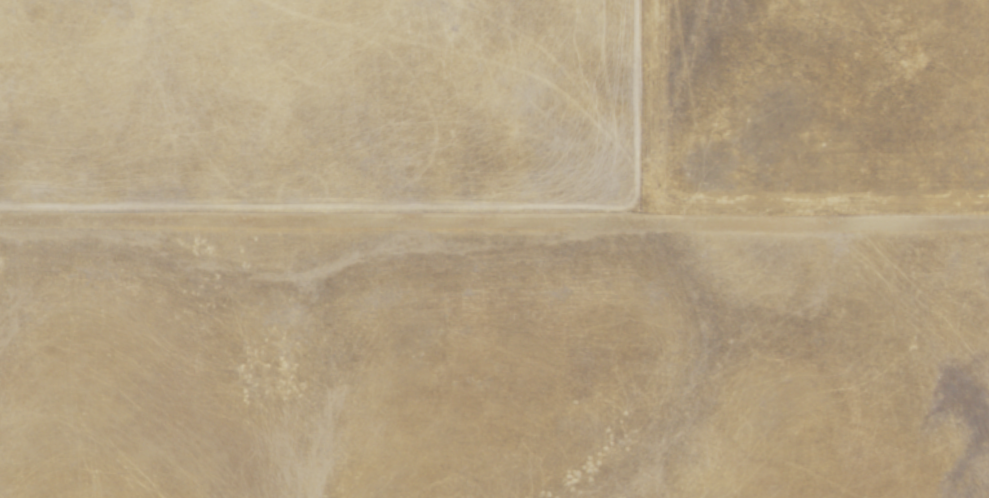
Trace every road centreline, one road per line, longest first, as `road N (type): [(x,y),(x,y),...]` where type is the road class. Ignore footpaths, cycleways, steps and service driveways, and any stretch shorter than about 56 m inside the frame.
road 1 (track): [(0,220),(988,223)]
road 2 (track): [(0,204),(576,200),(617,175),(630,113)]

